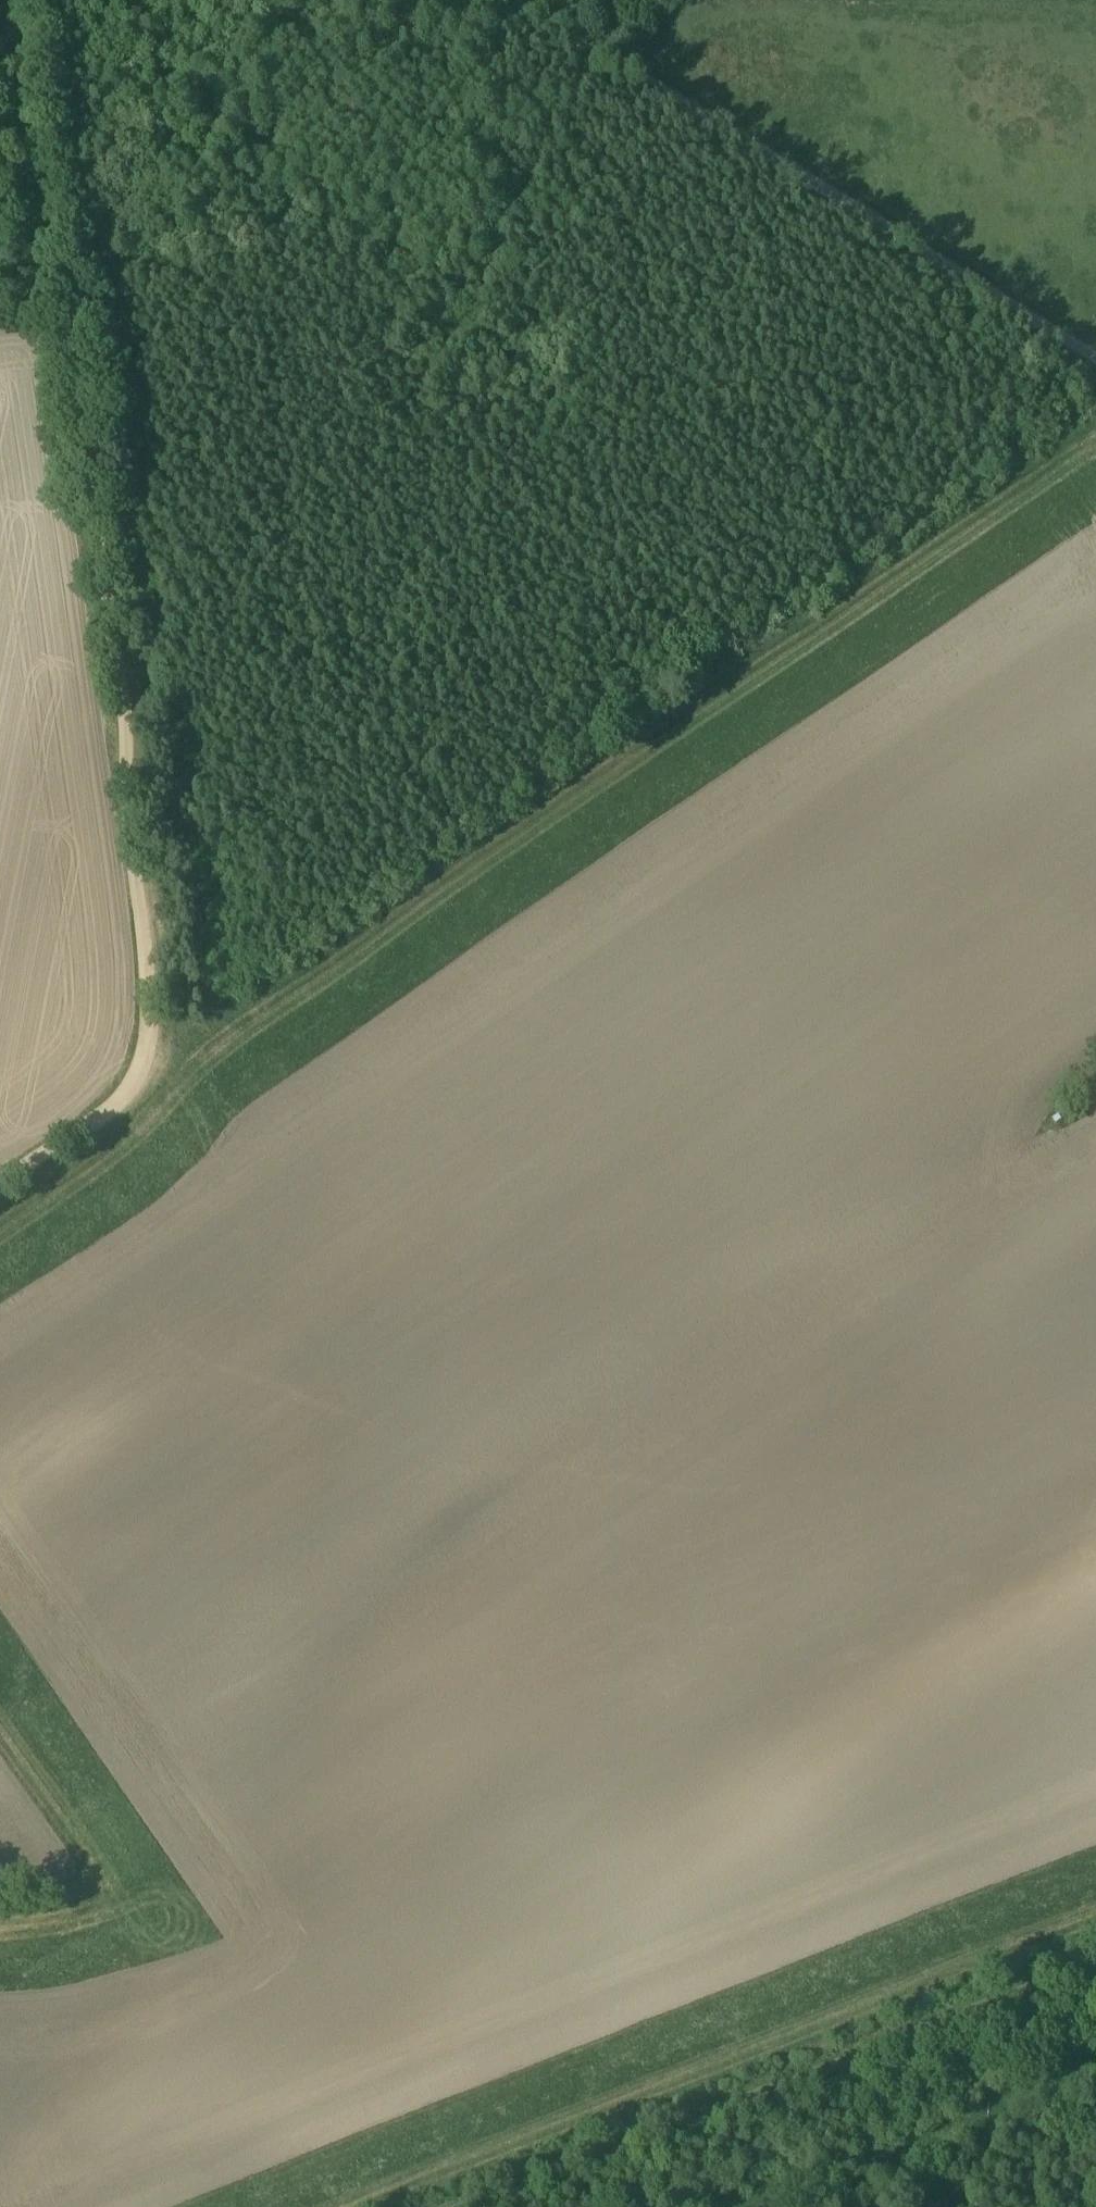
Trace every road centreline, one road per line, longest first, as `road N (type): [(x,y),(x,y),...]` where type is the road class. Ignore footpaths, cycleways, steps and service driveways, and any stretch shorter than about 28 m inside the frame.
road 1 (track): [(0,1188),(133,1094),(155,1064),(159,1019),(29,0)]
road 2 (track): [(503,0),(1095,359)]
road 3 (track): [(473,2206),(1095,1962)]

